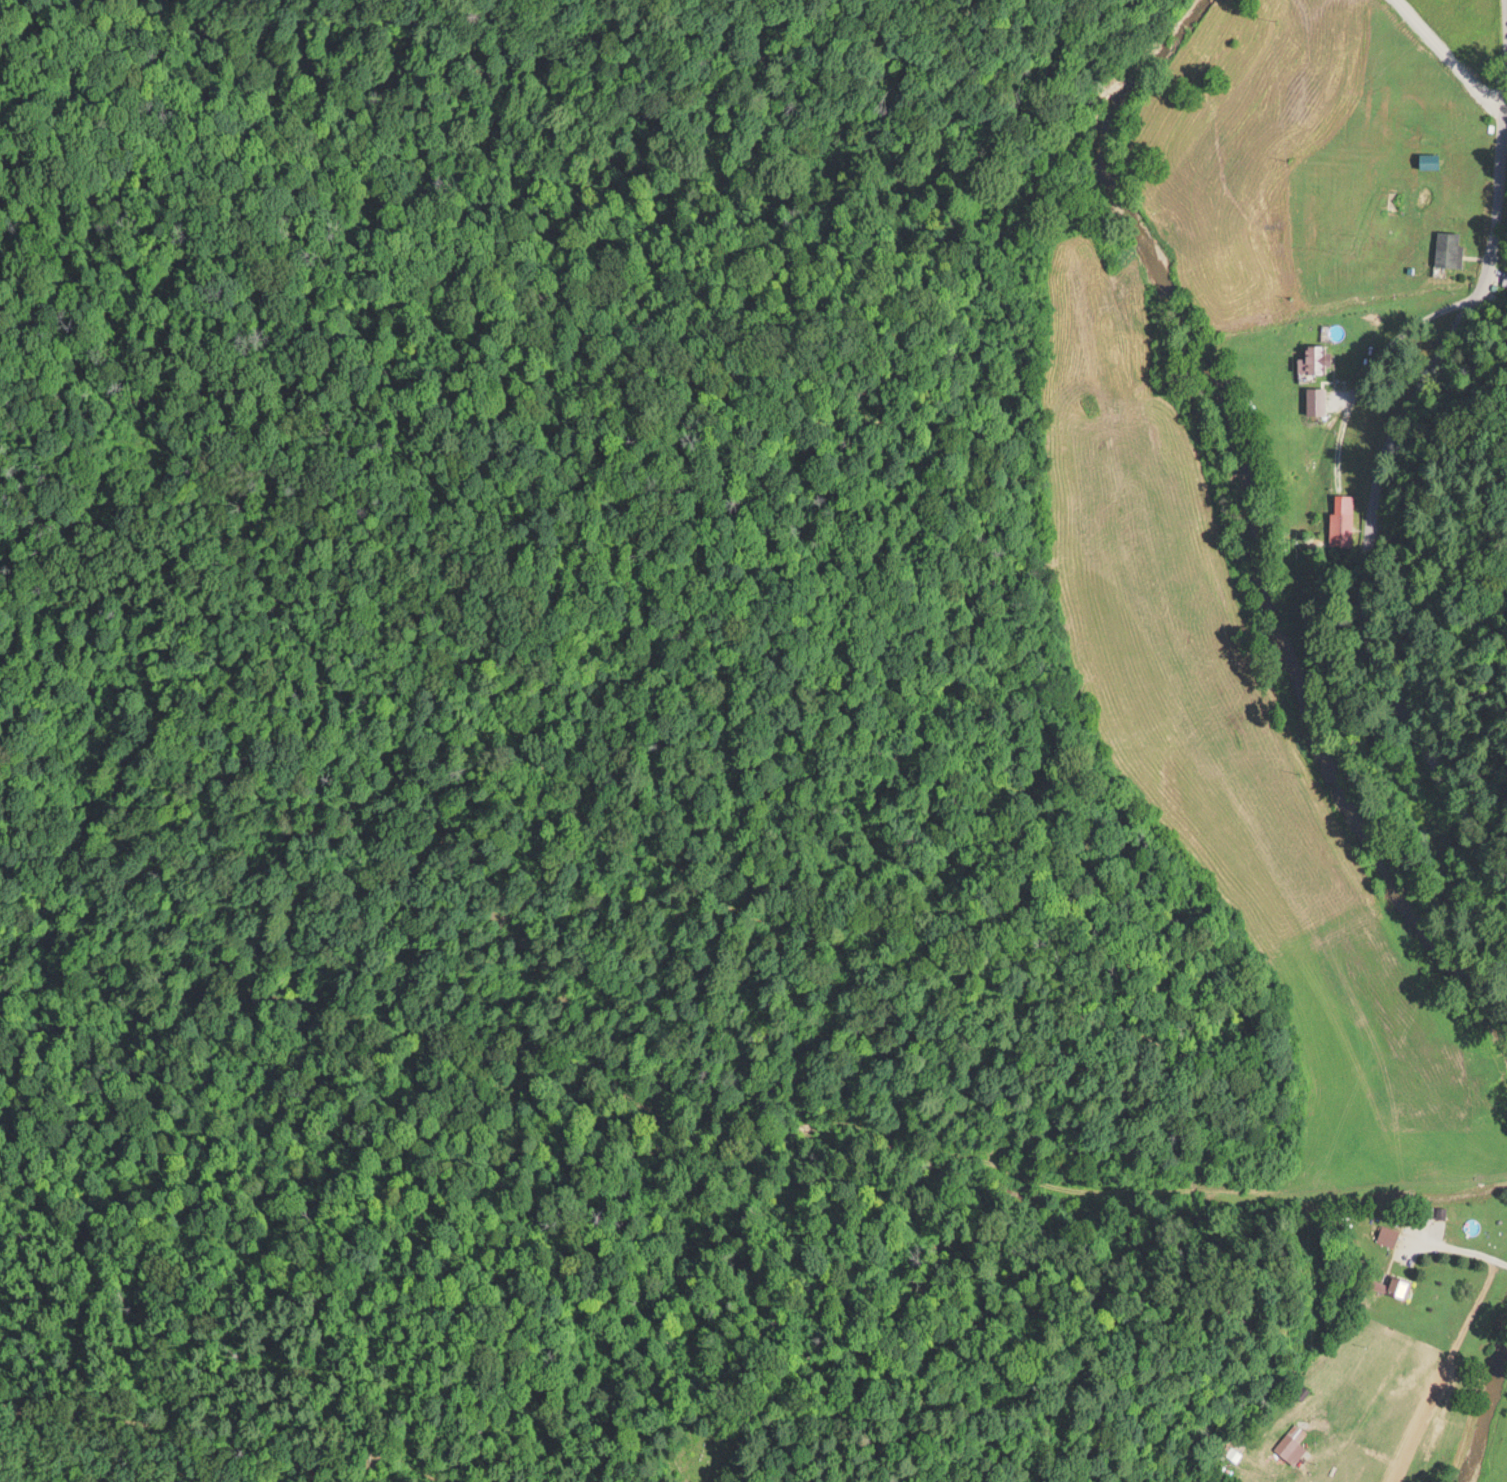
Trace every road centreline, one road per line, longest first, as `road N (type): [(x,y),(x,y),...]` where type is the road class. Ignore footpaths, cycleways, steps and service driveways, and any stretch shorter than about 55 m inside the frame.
road 1 (residential): [(1506,910),(1360,630),(1370,497),(1401,418),(1481,291),(1502,105),(1504,0)]
road 2 (residential): [(1481,291),(1369,321),(1323,364)]

